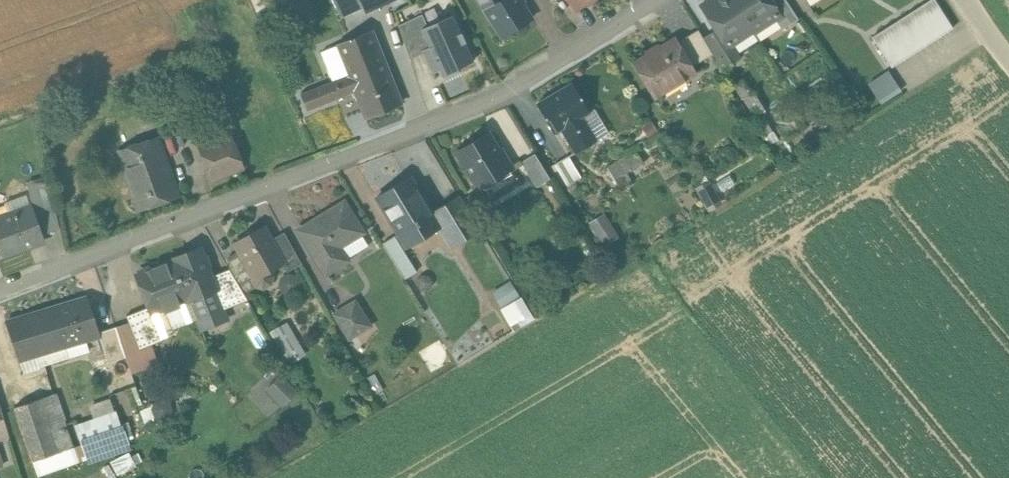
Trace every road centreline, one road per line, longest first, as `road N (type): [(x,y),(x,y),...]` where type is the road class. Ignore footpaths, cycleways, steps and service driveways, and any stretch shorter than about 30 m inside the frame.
road 1 (residential): [(655,0),(507,94),(0,292)]

